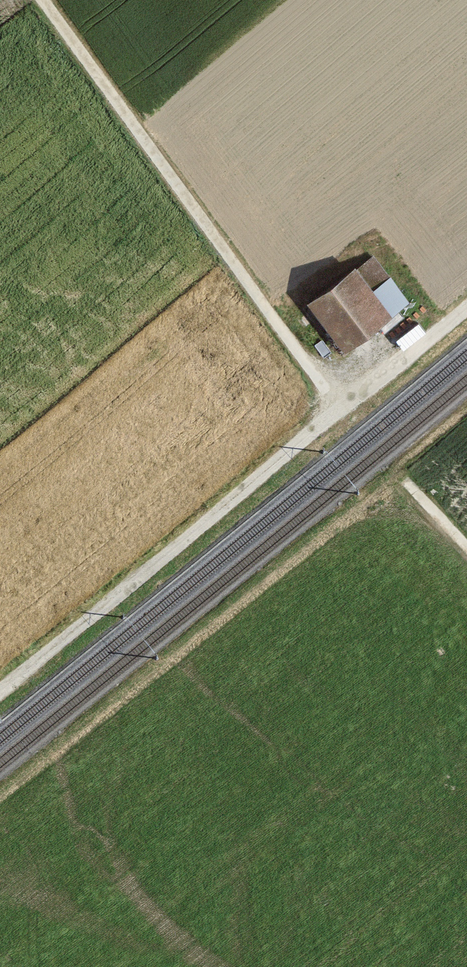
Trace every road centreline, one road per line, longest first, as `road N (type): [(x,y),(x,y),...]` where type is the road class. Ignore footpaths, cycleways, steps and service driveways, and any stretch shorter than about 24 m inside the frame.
road 1 (track): [(0,684),(466,294)]
road 2 (track): [(336,406),(44,0)]

